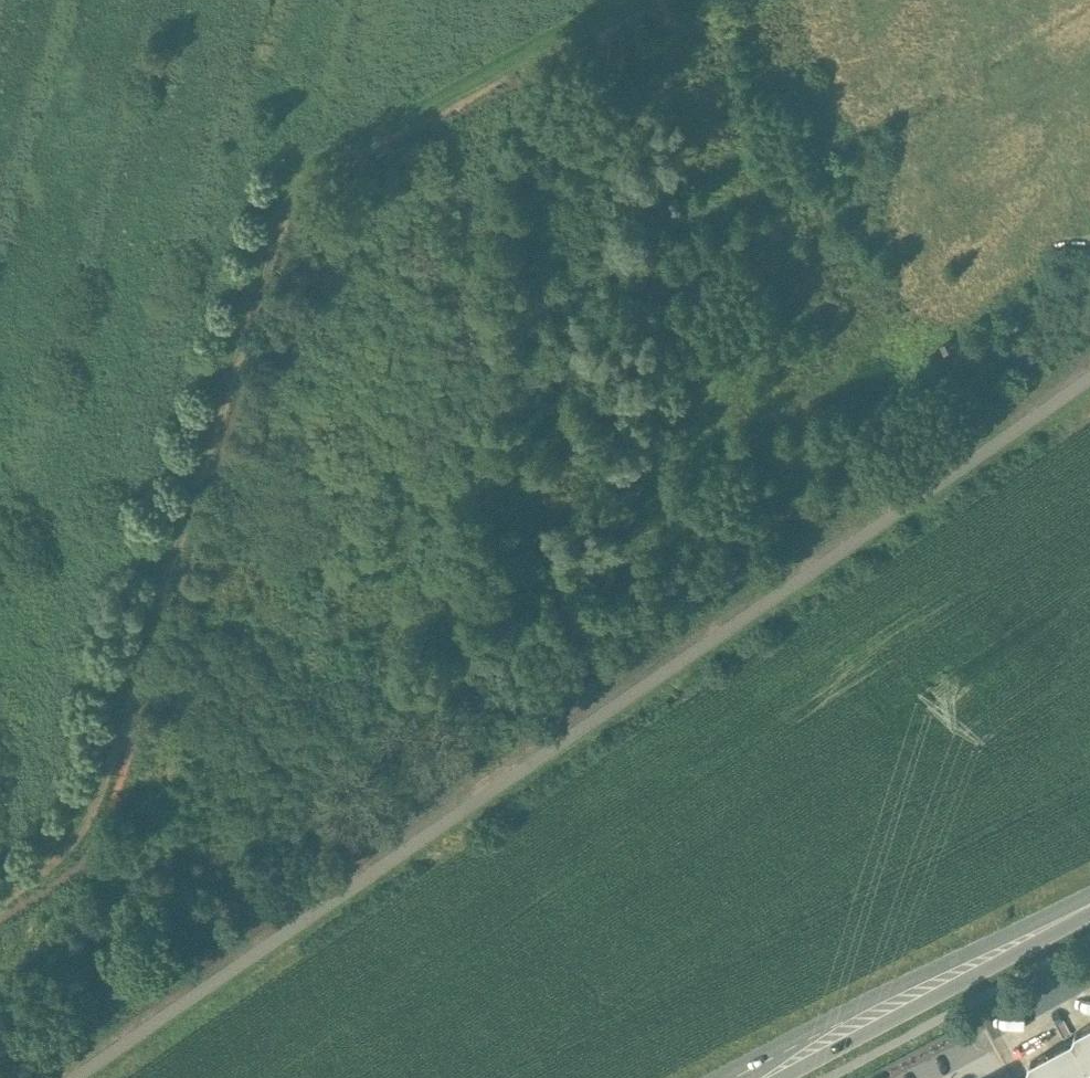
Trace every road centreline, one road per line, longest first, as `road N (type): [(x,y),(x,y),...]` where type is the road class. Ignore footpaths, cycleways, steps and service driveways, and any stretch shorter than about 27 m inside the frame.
road 1 (track): [(600,0),(284,181),(225,330),(76,828),(0,883)]
road 2 (primary): [(1089,904),(761,1077)]

